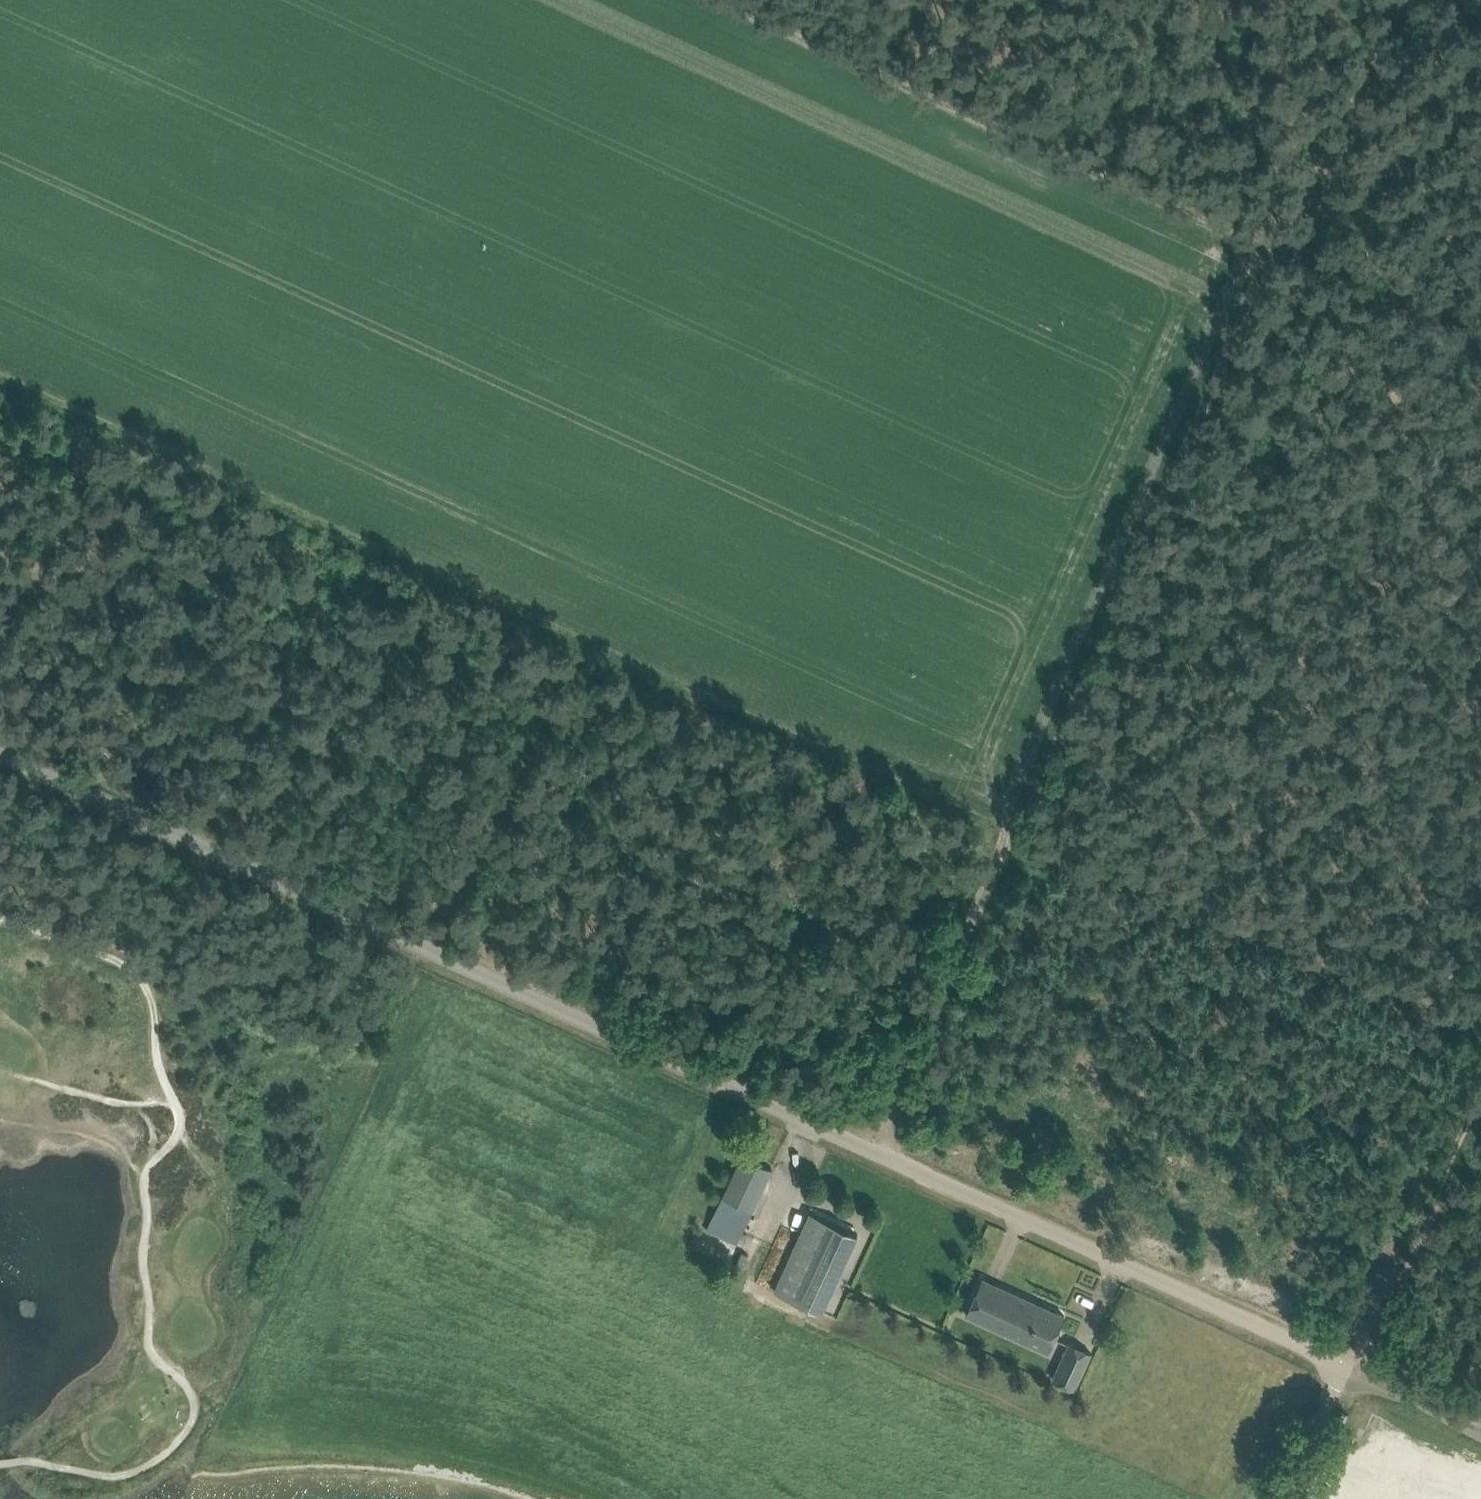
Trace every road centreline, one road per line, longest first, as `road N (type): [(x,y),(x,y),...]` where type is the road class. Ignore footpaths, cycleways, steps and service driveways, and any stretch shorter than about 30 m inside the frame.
road 1 (unclassified): [(1350,1369),(0,748)]
road 2 (track): [(1480,1072),(1350,1369)]
road 3 (track): [(1285,1498),(1350,1369)]
road 4 (track): [(1350,1369),(1480,1428)]

